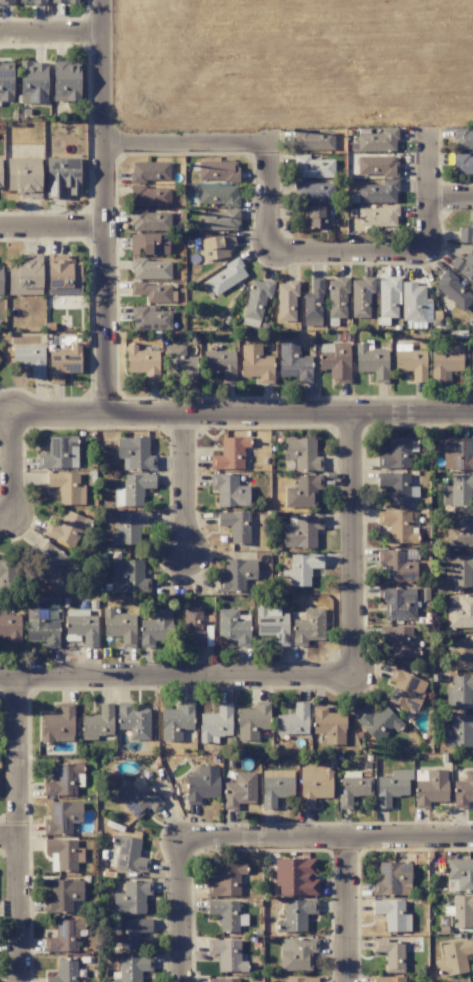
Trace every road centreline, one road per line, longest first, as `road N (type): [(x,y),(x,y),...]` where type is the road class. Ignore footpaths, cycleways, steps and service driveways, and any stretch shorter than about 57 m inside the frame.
road 1 (residential): [(15,417),(472,416)]
road 2 (residential): [(109,417),(103,0)]
road 3 (residential): [(0,679),(362,678)]
road 4 (residential): [(23,981),(21,679)]
road 5 (residential): [(181,839),(472,839)]
road 6 (residential): [(362,678),(352,417)]
road 7 (residential): [(106,147),(269,146)]
road 8 (residential): [(273,256),(432,255)]
road 9 (residential): [(189,558),(192,414)]
road 10 (residential): [(350,981),(349,839)]
road 11 (residential): [(182,981),(181,839)]
road 12 (residential): [(432,255),(434,132)]

